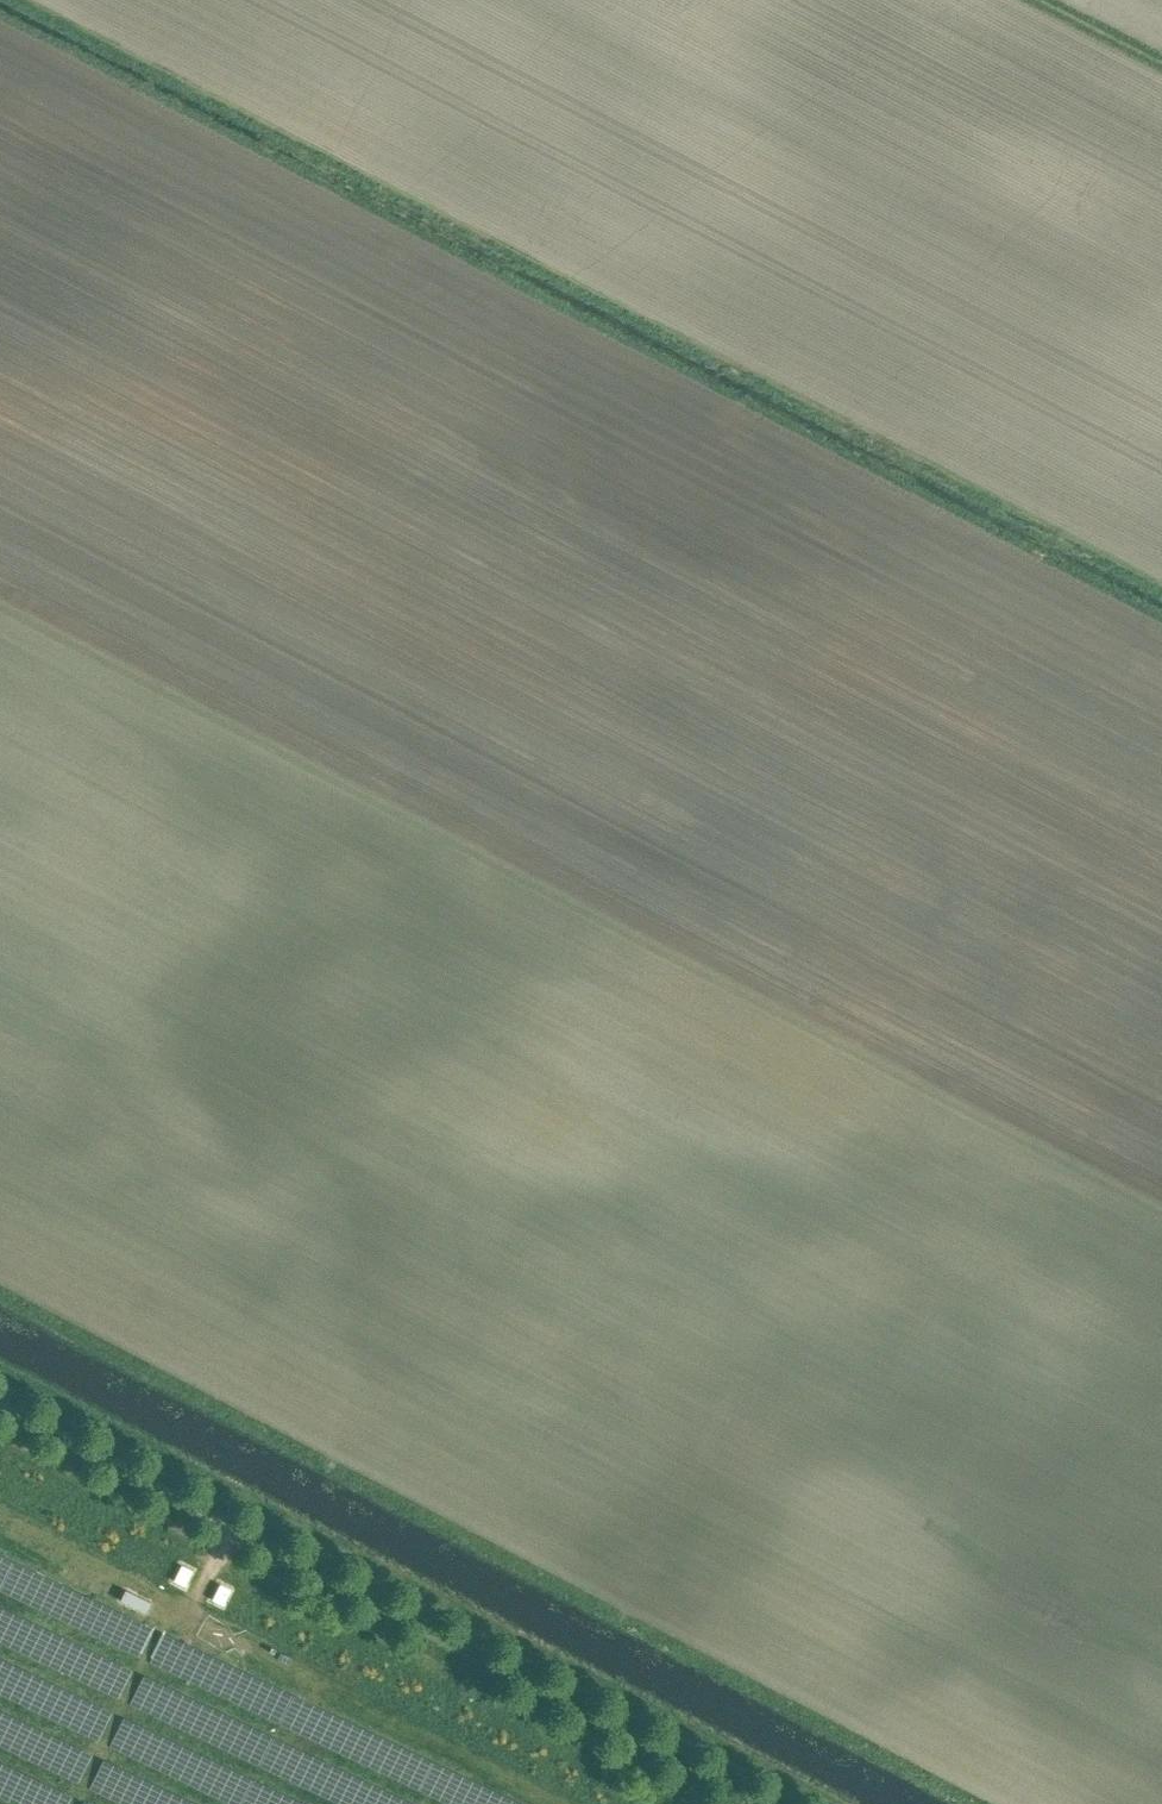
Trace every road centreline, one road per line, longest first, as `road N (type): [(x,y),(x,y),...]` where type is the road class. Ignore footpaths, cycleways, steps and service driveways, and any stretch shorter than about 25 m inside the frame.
road 1 (track): [(776,1803),(0,1403)]

